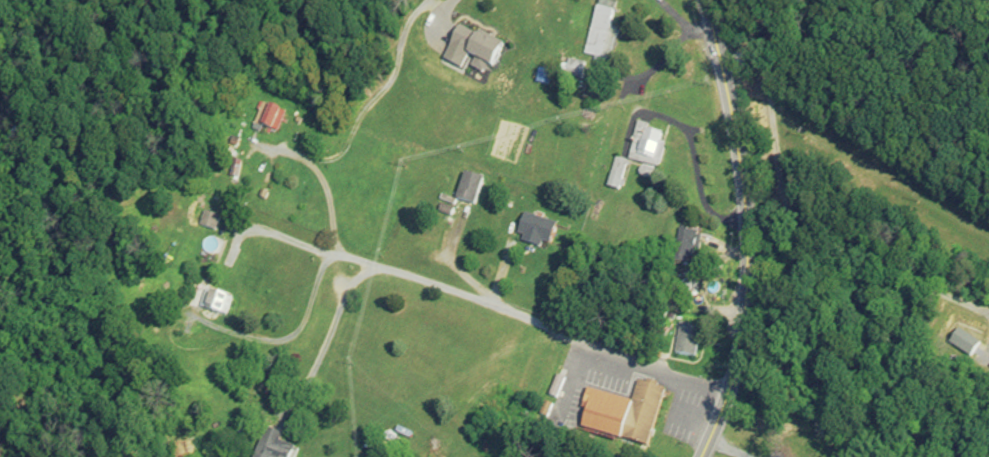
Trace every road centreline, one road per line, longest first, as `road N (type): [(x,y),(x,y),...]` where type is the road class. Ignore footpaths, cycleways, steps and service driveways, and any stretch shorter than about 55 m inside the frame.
road 1 (tertiary): [(702,456),(721,417),(749,270),(745,191),(708,0)]

